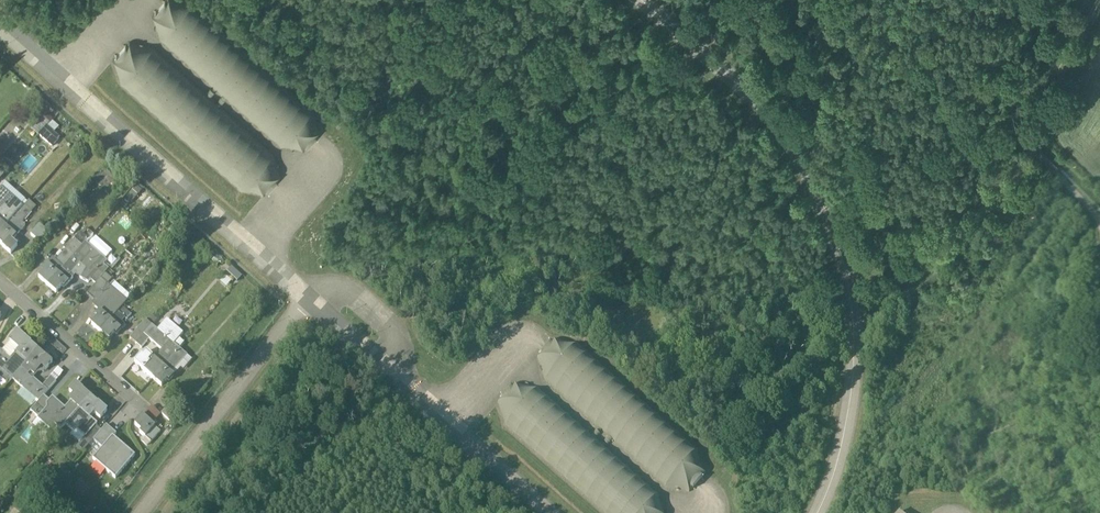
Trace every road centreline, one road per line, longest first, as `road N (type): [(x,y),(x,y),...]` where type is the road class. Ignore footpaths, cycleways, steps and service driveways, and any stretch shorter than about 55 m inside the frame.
road 1 (residential): [(0,281),(139,404)]

